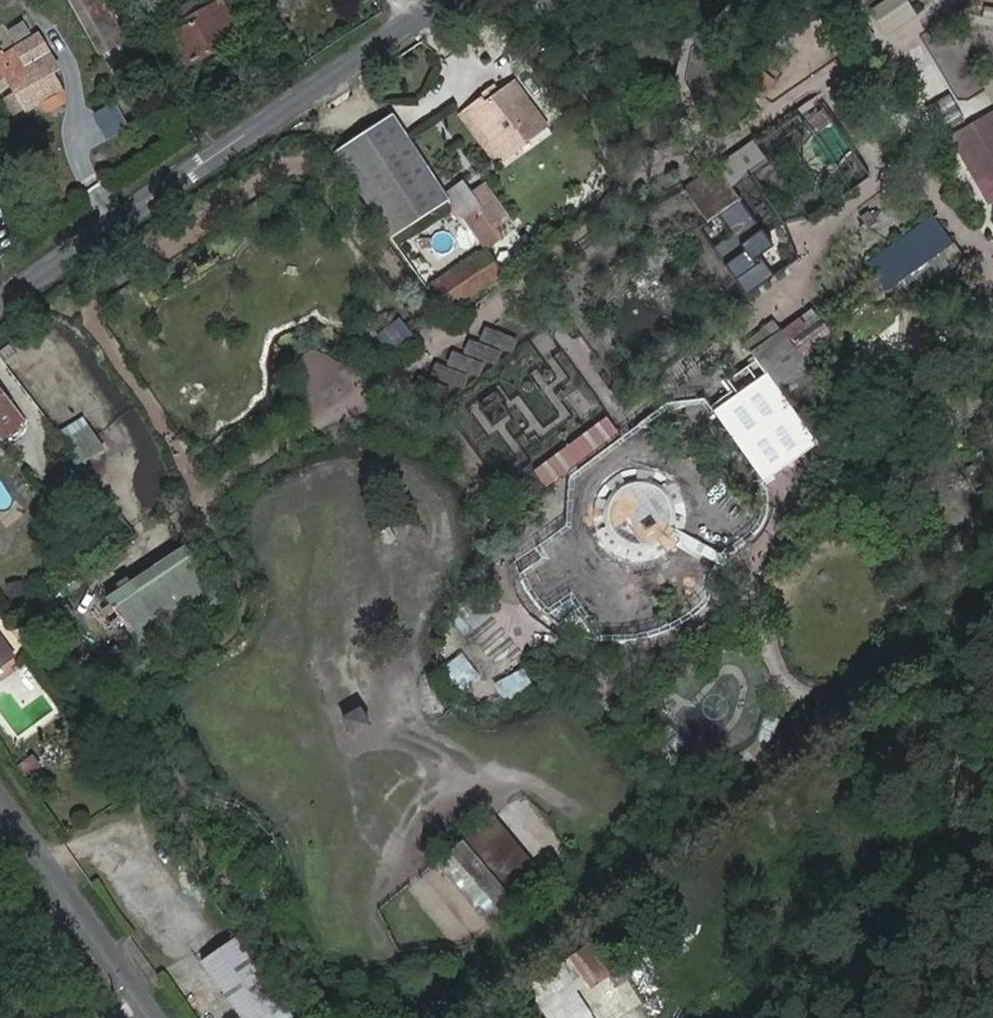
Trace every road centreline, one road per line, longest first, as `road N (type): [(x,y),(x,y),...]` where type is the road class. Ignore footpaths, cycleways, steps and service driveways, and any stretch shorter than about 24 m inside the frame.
road 1 (unclassified): [(456,0),(0,310)]
road 2 (unclassified): [(168,1017),(0,781)]

